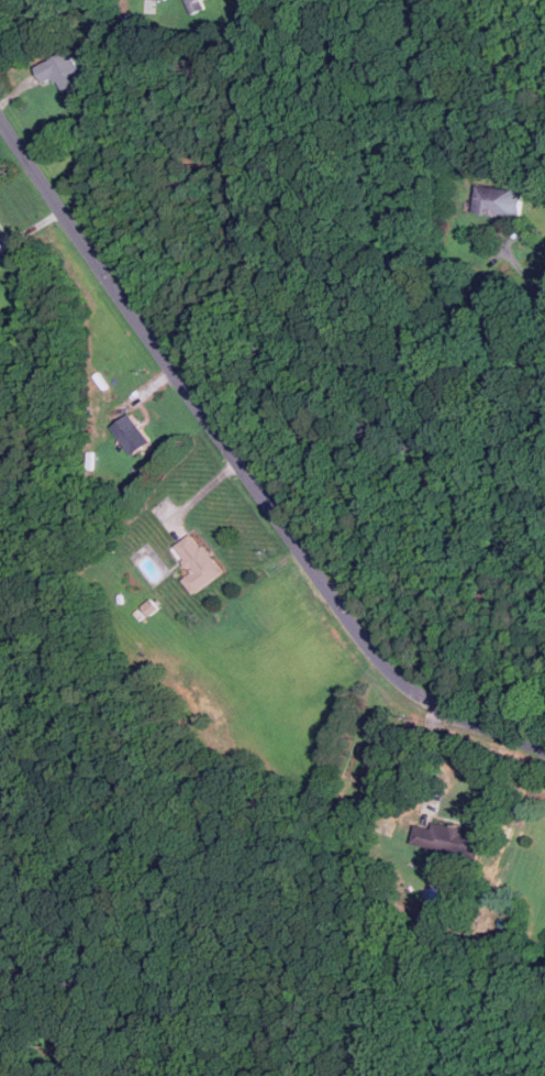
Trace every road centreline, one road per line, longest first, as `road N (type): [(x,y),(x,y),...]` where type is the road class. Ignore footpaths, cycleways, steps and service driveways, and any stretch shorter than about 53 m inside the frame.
road 1 (residential): [(544,749),(432,705),(396,679),(0,120)]

